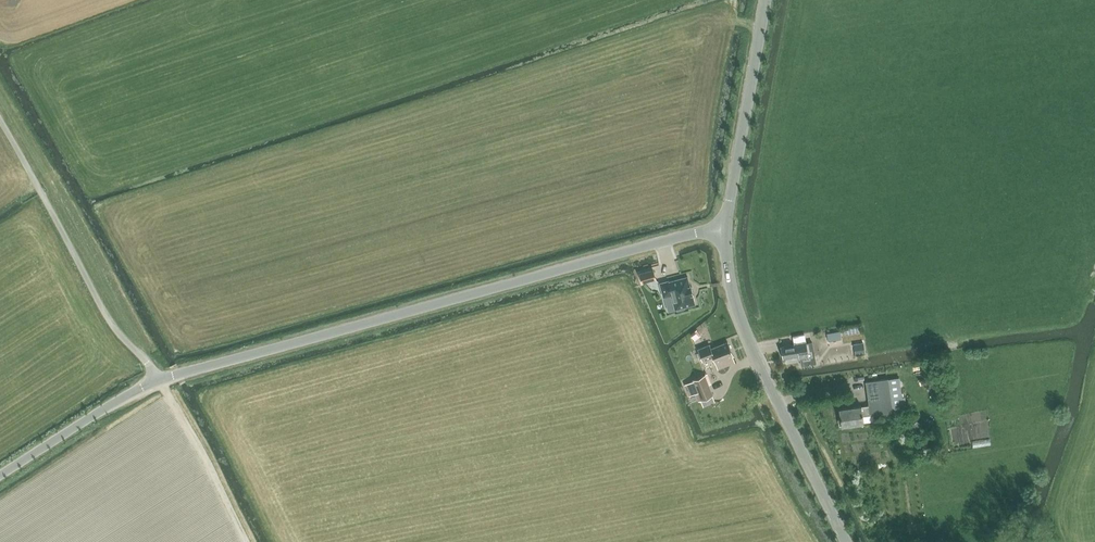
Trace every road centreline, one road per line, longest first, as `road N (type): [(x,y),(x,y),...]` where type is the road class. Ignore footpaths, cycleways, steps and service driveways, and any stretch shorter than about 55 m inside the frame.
road 1 (unclassified): [(0,474),(158,378),(724,228)]
road 2 (tertiary): [(845,541),(739,315),(724,228)]
road 3 (tertiary): [(724,228),(765,0)]
road 4 (track): [(158,378),(245,541)]

